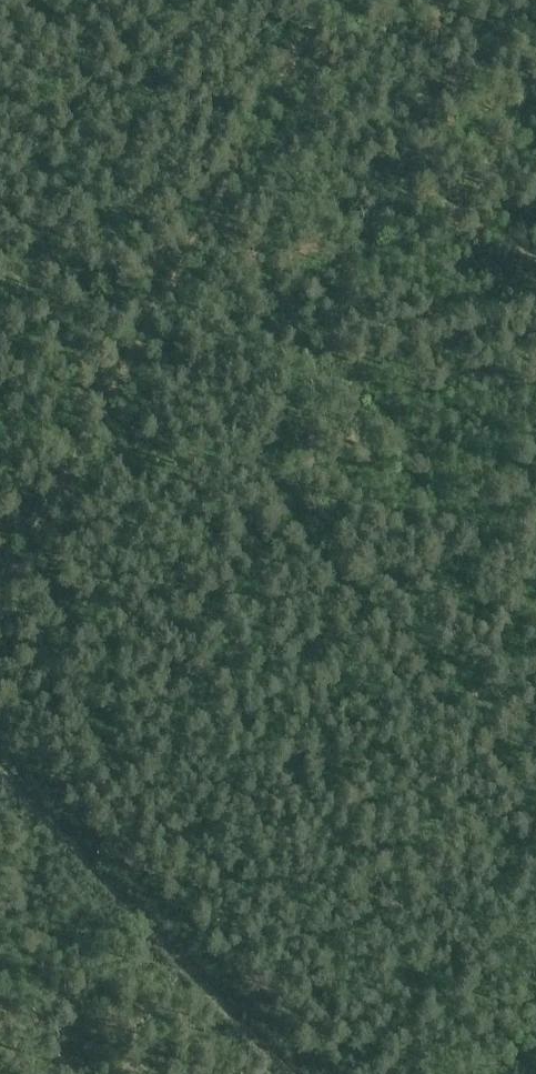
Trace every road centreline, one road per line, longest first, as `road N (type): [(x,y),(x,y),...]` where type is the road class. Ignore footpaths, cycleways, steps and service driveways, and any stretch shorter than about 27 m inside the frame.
road 1 (track): [(0,590),(326,0)]
road 2 (track): [(0,775),(290,1073)]
road 3 (track): [(535,254),(414,174),(410,151),(433,0)]

